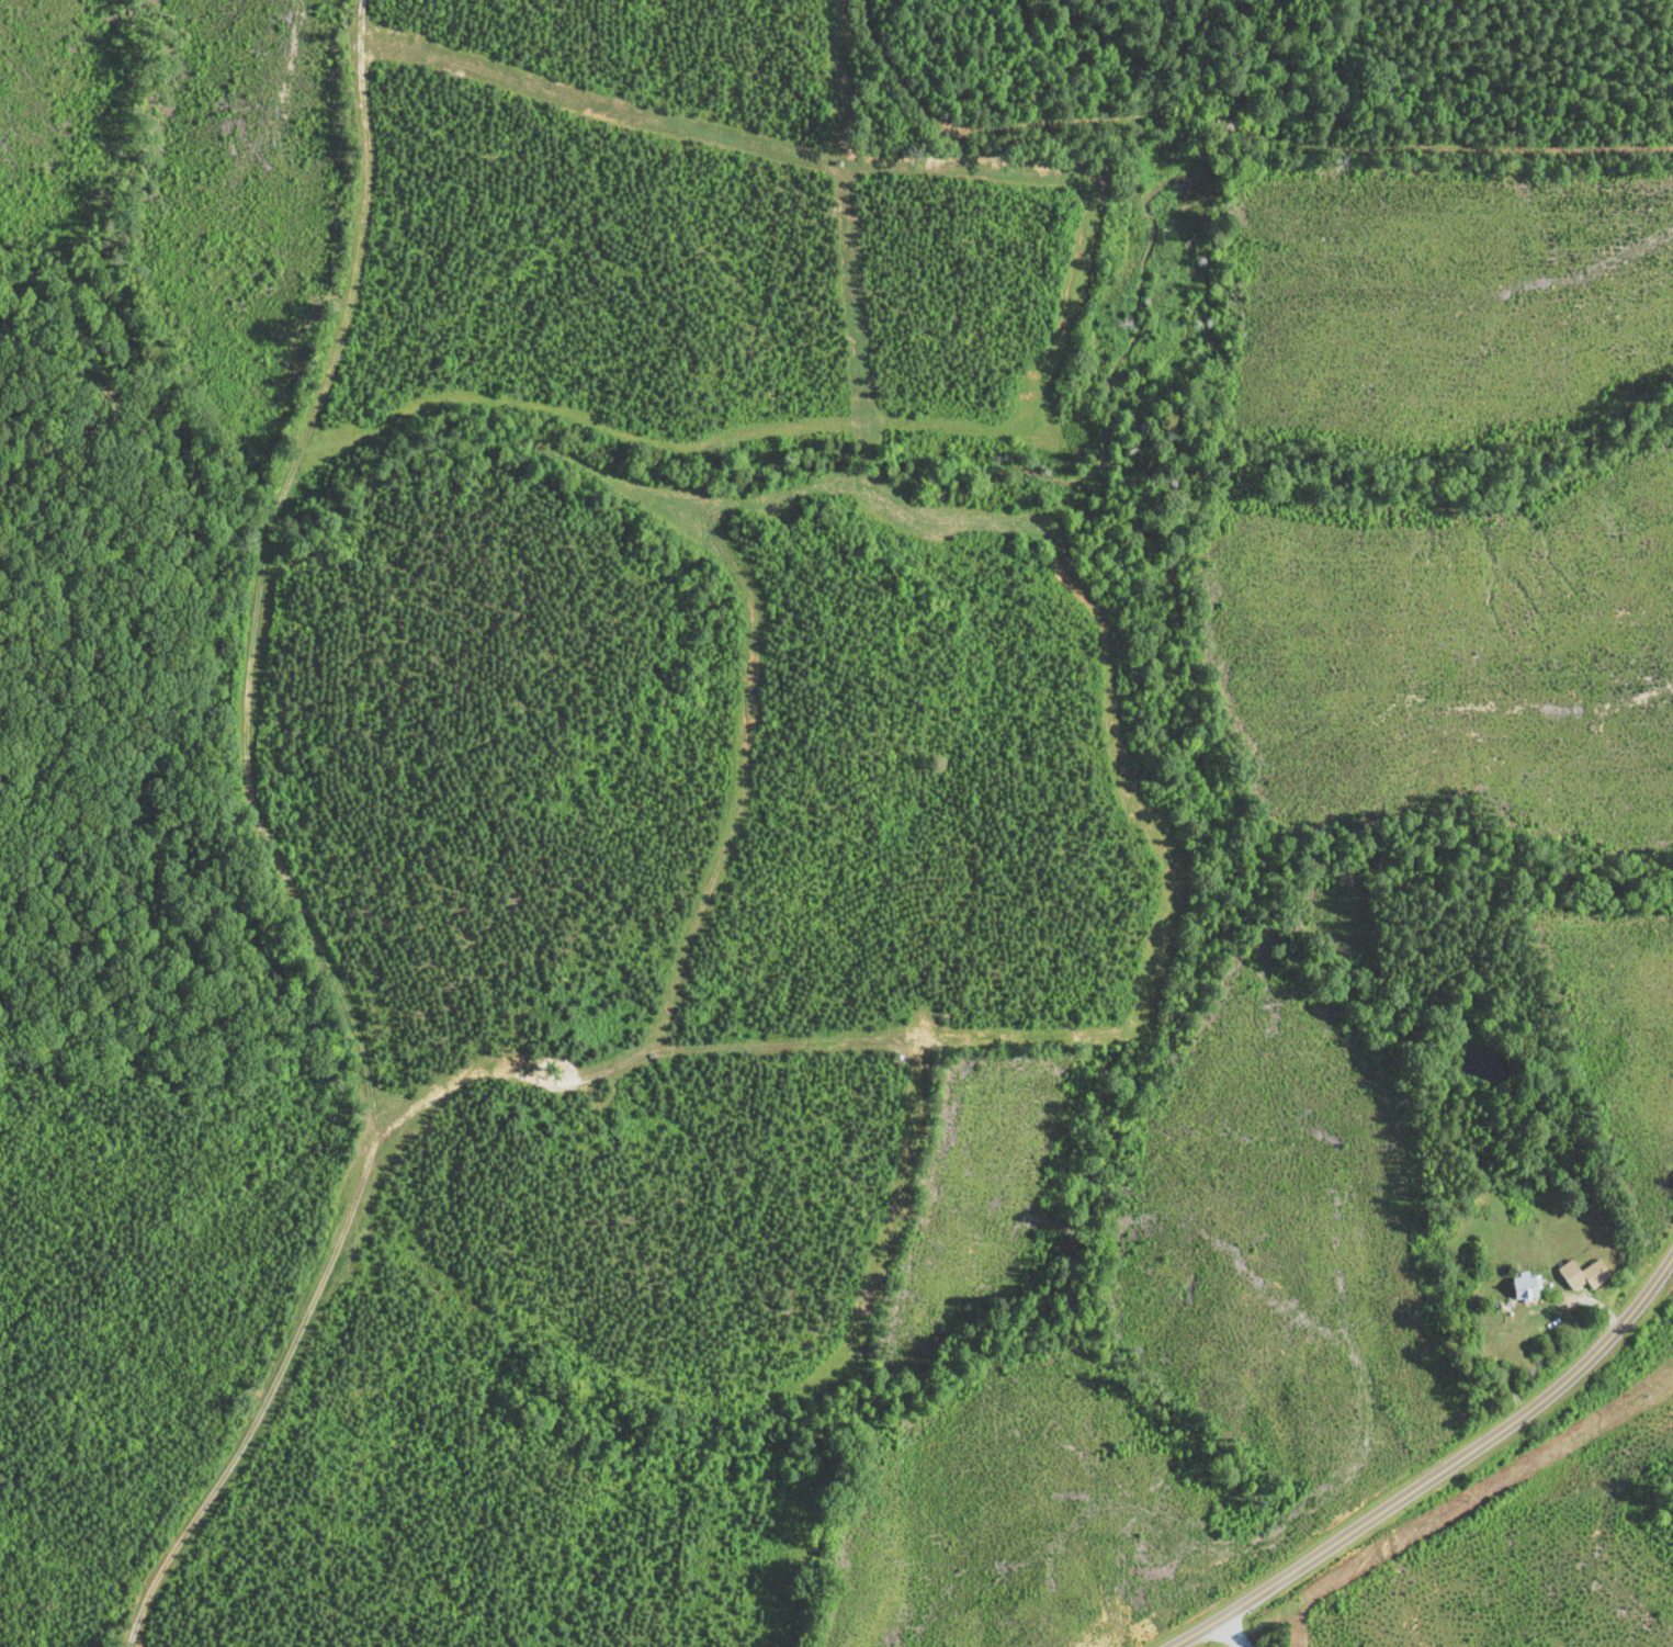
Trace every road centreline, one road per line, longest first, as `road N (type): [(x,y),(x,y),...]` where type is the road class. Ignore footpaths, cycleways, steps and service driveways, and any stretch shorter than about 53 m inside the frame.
road 1 (residential): [(1177,1646),(1574,1378),(1672,1257)]

